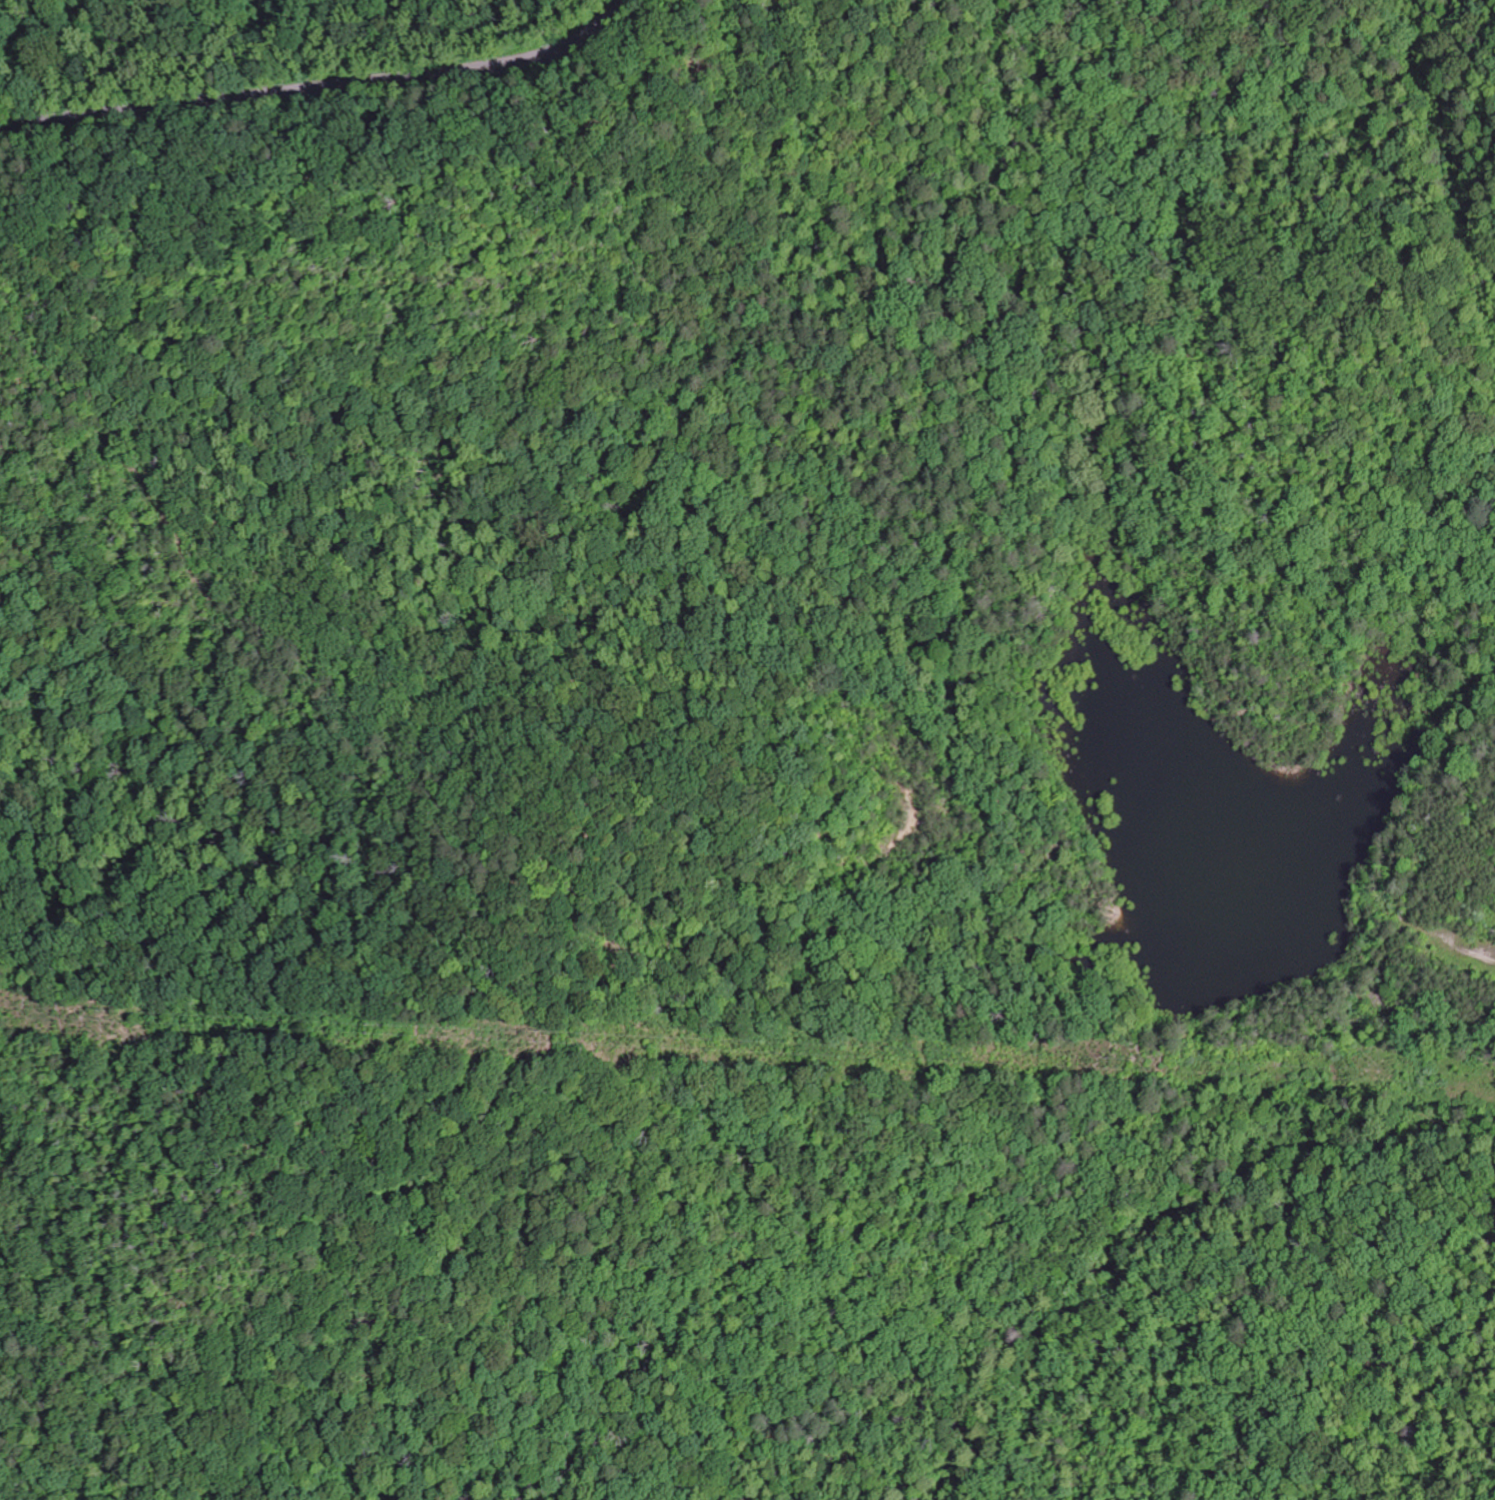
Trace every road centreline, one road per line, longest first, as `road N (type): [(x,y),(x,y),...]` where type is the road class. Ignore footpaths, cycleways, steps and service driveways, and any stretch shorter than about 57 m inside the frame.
road 1 (primary): [(0,123),(216,102),(440,66),(579,32),(627,0)]

